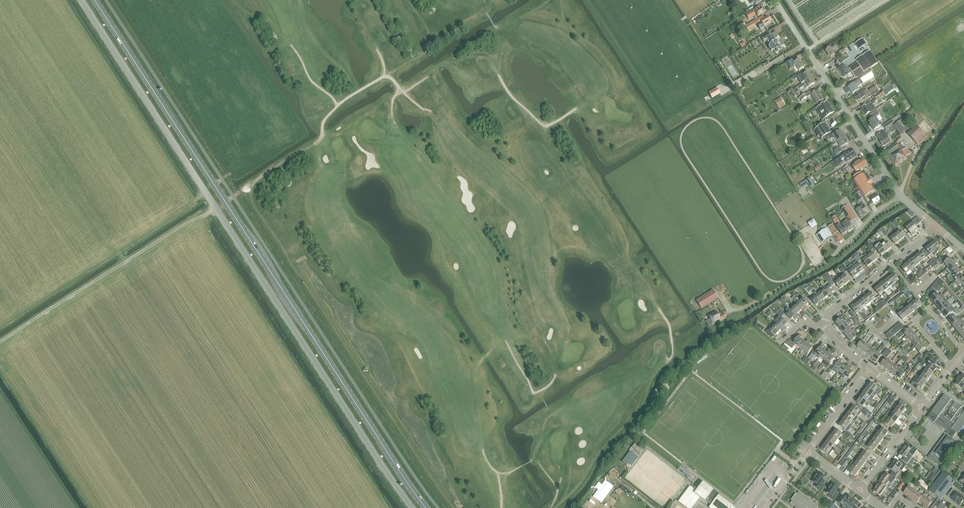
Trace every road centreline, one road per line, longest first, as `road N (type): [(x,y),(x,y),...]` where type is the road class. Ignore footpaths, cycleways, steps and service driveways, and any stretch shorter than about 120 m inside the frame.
road 1 (primary): [(95,0),(426,507)]
road 2 (unclassified): [(81,0),(412,507)]
road 3 (unclassified): [(900,196),(774,0)]
road 4 (residential): [(824,325),(939,228)]
road 5 (residential): [(953,368),(915,319),(929,308),(963,351)]
road 6 (track): [(313,144),(200,216)]

